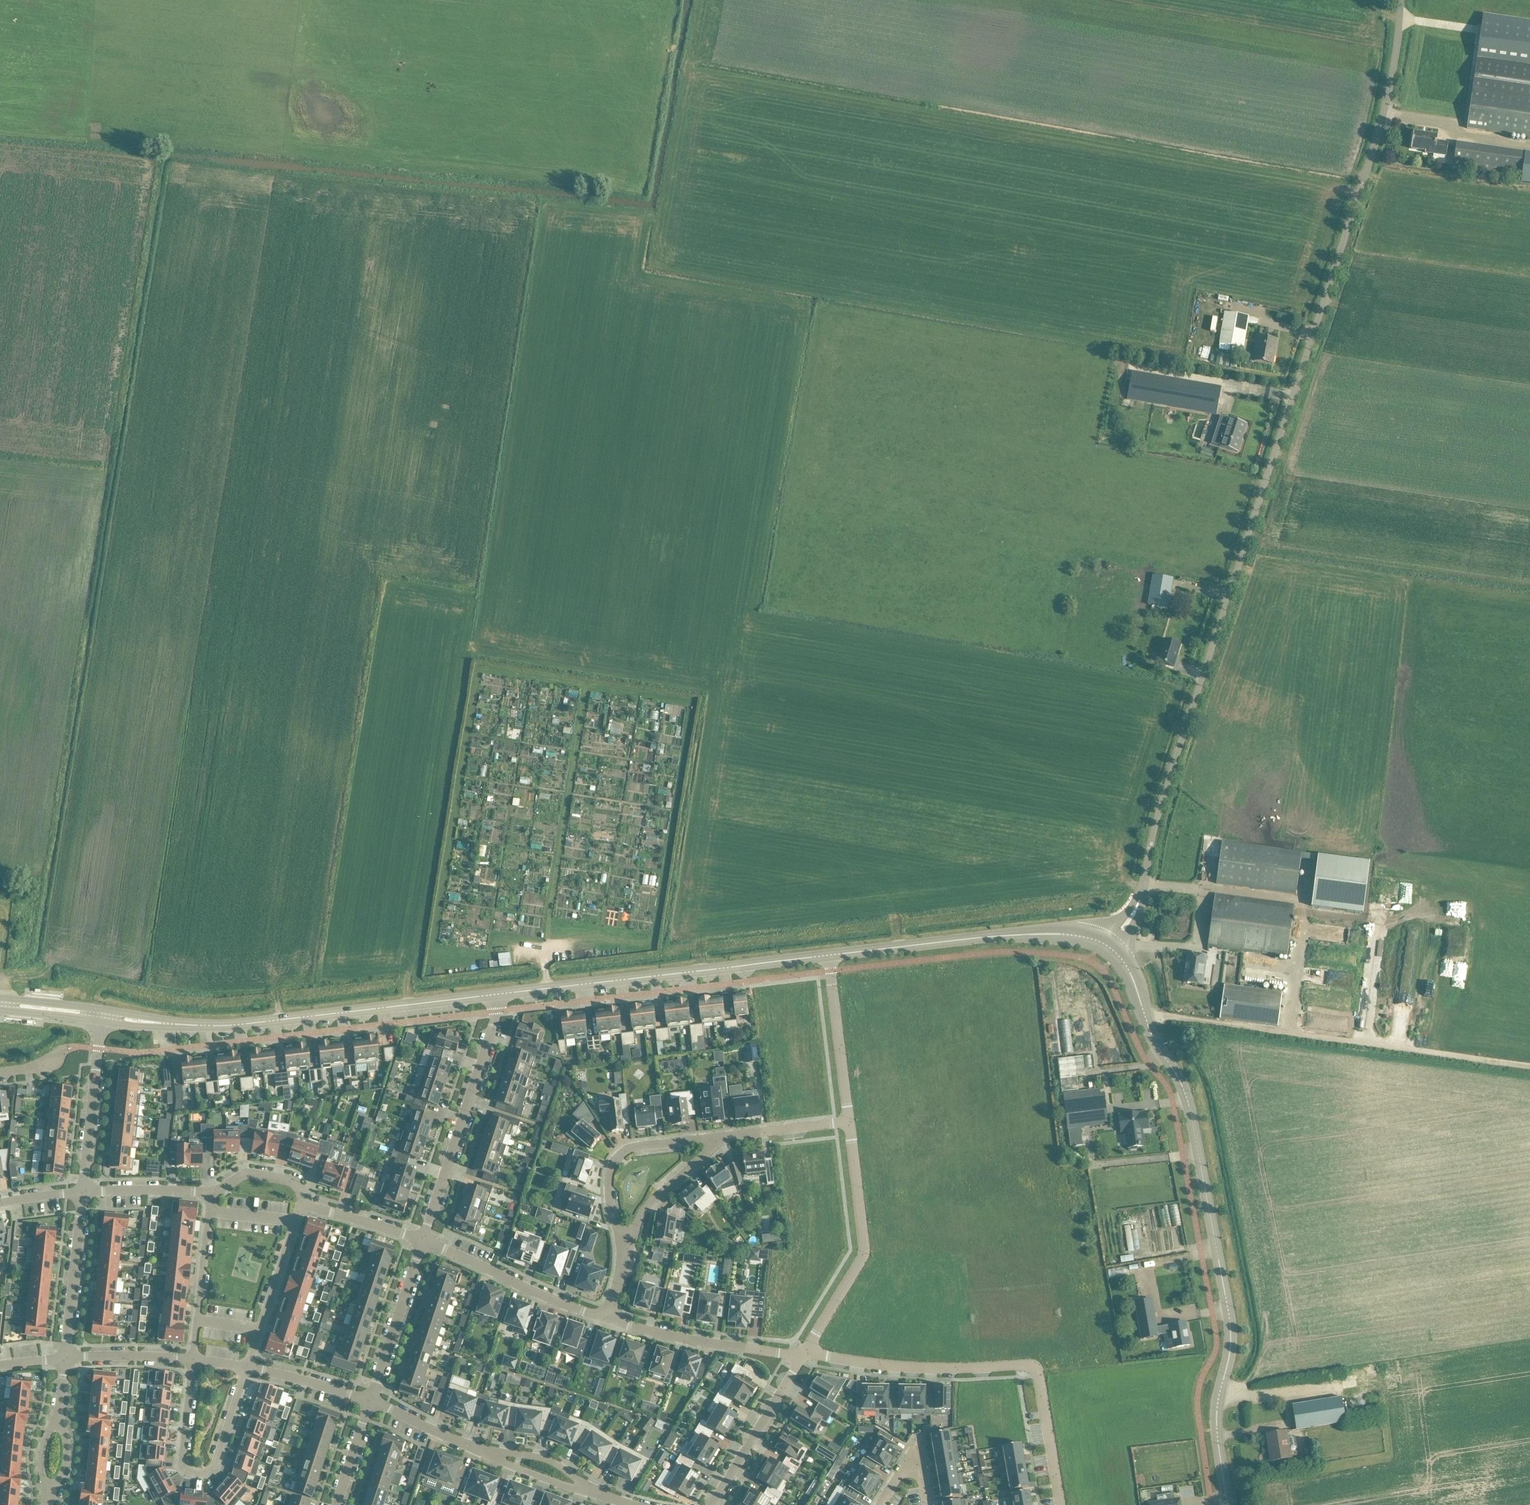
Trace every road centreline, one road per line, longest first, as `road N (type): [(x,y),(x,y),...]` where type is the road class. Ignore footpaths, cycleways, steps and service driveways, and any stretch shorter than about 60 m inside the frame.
road 1 (unclassified): [(1109,947),(1142,896),(1241,559),(1388,111),(1400,0)]
road 2 (tertiary): [(1228,1504),(1217,1416),(1231,1329),(1189,1106),(1130,972),(1109,947)]
road 3 (residential): [(804,1355),(931,1368),(1037,1365),(1061,1504)]
road 4 (tertiary): [(496,995),(828,955)]
road 5 (tertiary): [(199,1025),(496,995)]
road 6 (tertiary): [(828,955),(1044,934),(1109,947)]
road 7 (unknown): [(1037,1365),(989,1104)]
road 8 (residential): [(496,995),(493,1027),(423,1240)]
road 9 (residential): [(804,1355),(864,1251),(849,1121)]
road 10 (residential): [(192,1359),(181,1458),(196,1474),(215,1463),(248,1368)]
road 11 (residential): [(625,1254),(609,1197),(617,1159),(633,1148),(726,1136)]
road 12 (residential): [(607,1318),(804,1355)]
road 13 (residential): [(423,1240),(607,1318)]
road 14 (unknown): [(849,1121),(1040,1098)]
road 15 (residential): [(630,1504),(545,1458),(461,1443)]
road 16 (residential): [(461,1443),(630,1504)]
road 17 (residential): [(712,1504),(804,1355)]
road 18 (residential): [(248,1368),(302,1203)]
road 19 (residential): [(101,1021),(83,1193)]
road 20 (residential): [(423,1240),(370,1401)]
road 21 (residential): [(849,1121),(828,955)]
road 22 (residential): [(83,1193),(65,1359)]
road 23 (residential): [(210,1194),(192,1359)]
road 24 (residential): [(625,1254),(645,1209),(726,1136)]
road 25 (residential): [(83,1193),(210,1194)]
road 26 (residential): [(65,1359),(192,1359)]
road 27 (residential): [(302,1203),(423,1240)]
road 28 (residential): [(248,1368),(370,1401)]
road 29 (residential): [(726,1136),(849,1121)]
road 30 (residential): [(62,1386),(42,1453),(48,1504)]
road 31 (residential): [(50,1504),(66,1459),(62,1386)]

